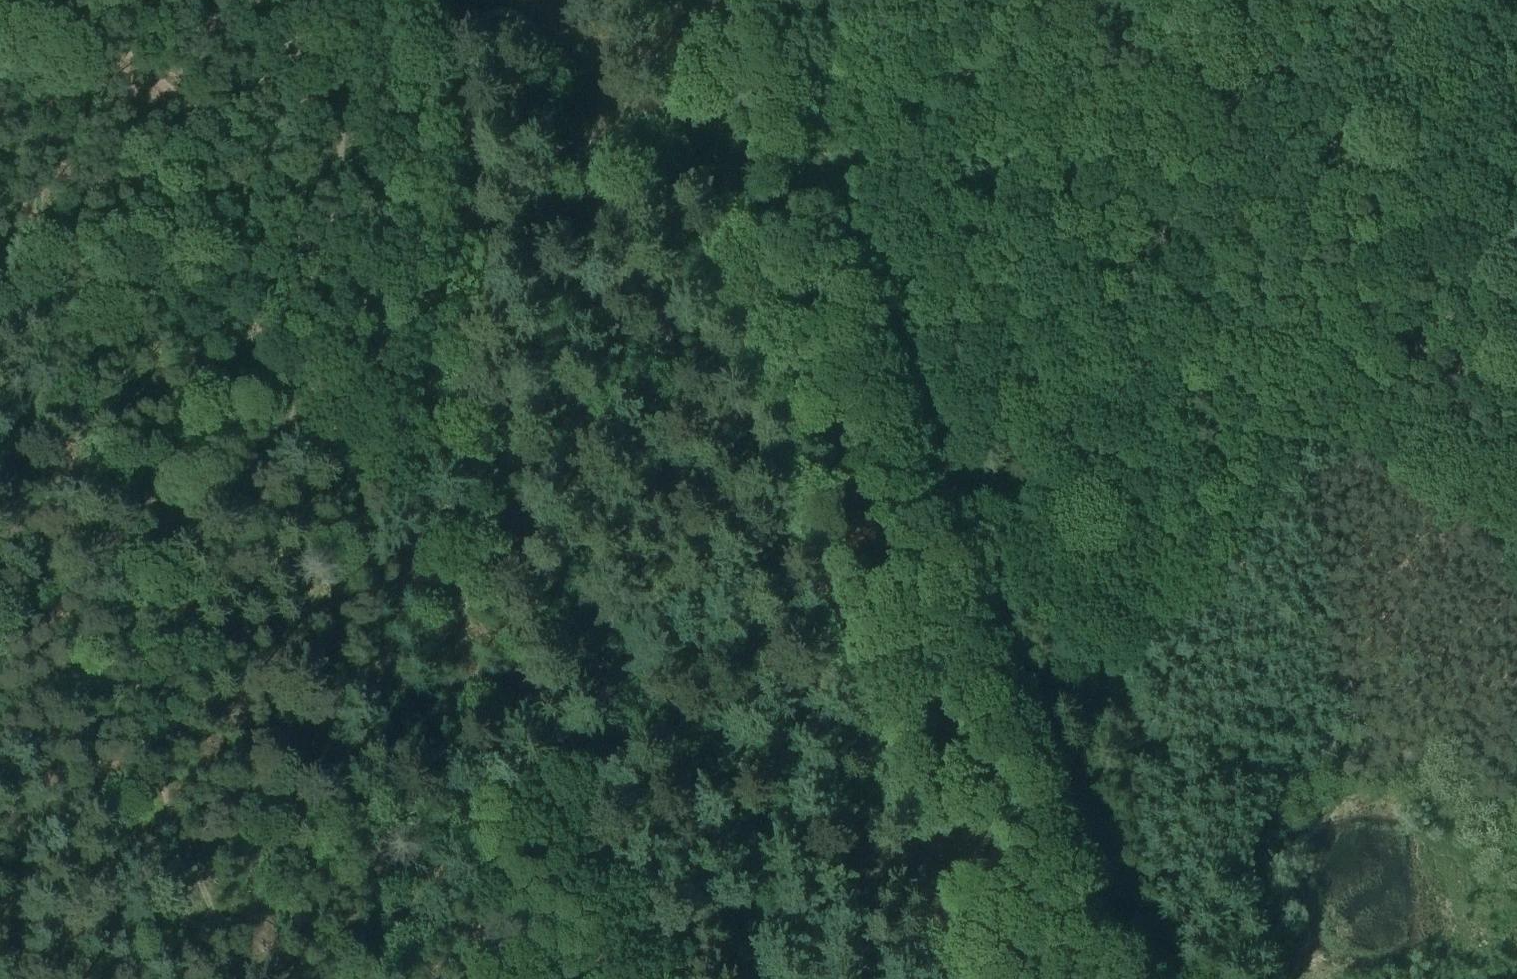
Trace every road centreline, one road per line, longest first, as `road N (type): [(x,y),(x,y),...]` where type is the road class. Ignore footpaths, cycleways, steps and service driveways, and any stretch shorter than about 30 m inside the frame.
road 1 (unclassified): [(1067,978),(989,809),(767,205),(733,0)]
road 2 (track): [(1323,978),(1324,951),(1377,966),(1433,956),(1465,921),(1455,839),(1428,795),(1375,778),(1313,796),(1290,834),(1282,875),(1297,908)]

